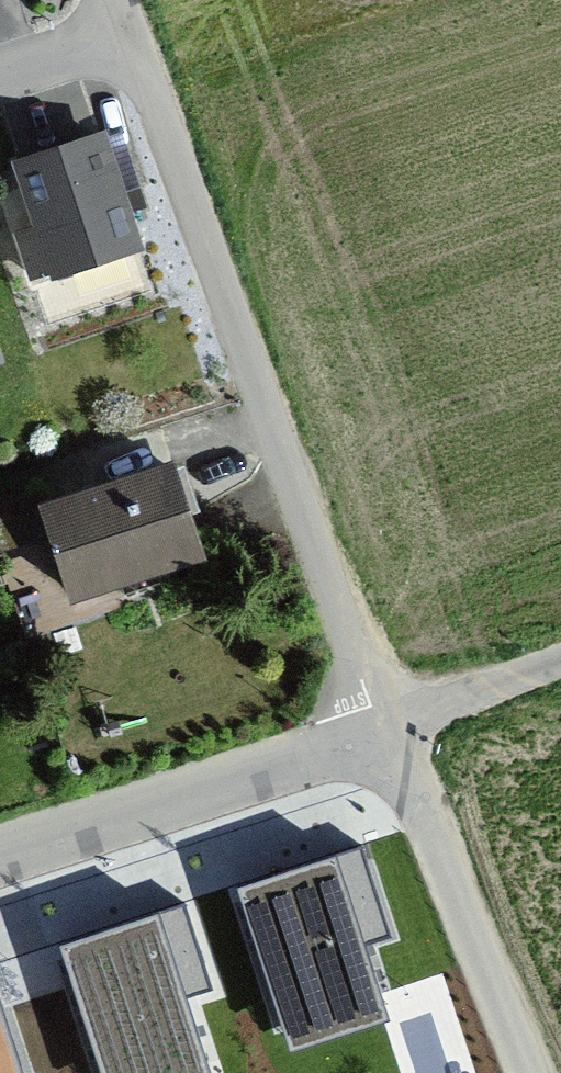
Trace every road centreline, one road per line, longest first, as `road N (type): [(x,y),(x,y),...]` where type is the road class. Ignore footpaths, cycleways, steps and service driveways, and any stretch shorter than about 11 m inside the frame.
road 1 (residential): [(131,30),(381,728)]
road 2 (residential): [(0,853),(381,728)]
road 3 (residential): [(381,728),(527,1072)]
road 4 (unclassified): [(381,728),(560,662)]
road 5 (residential): [(0,75),(131,30)]

